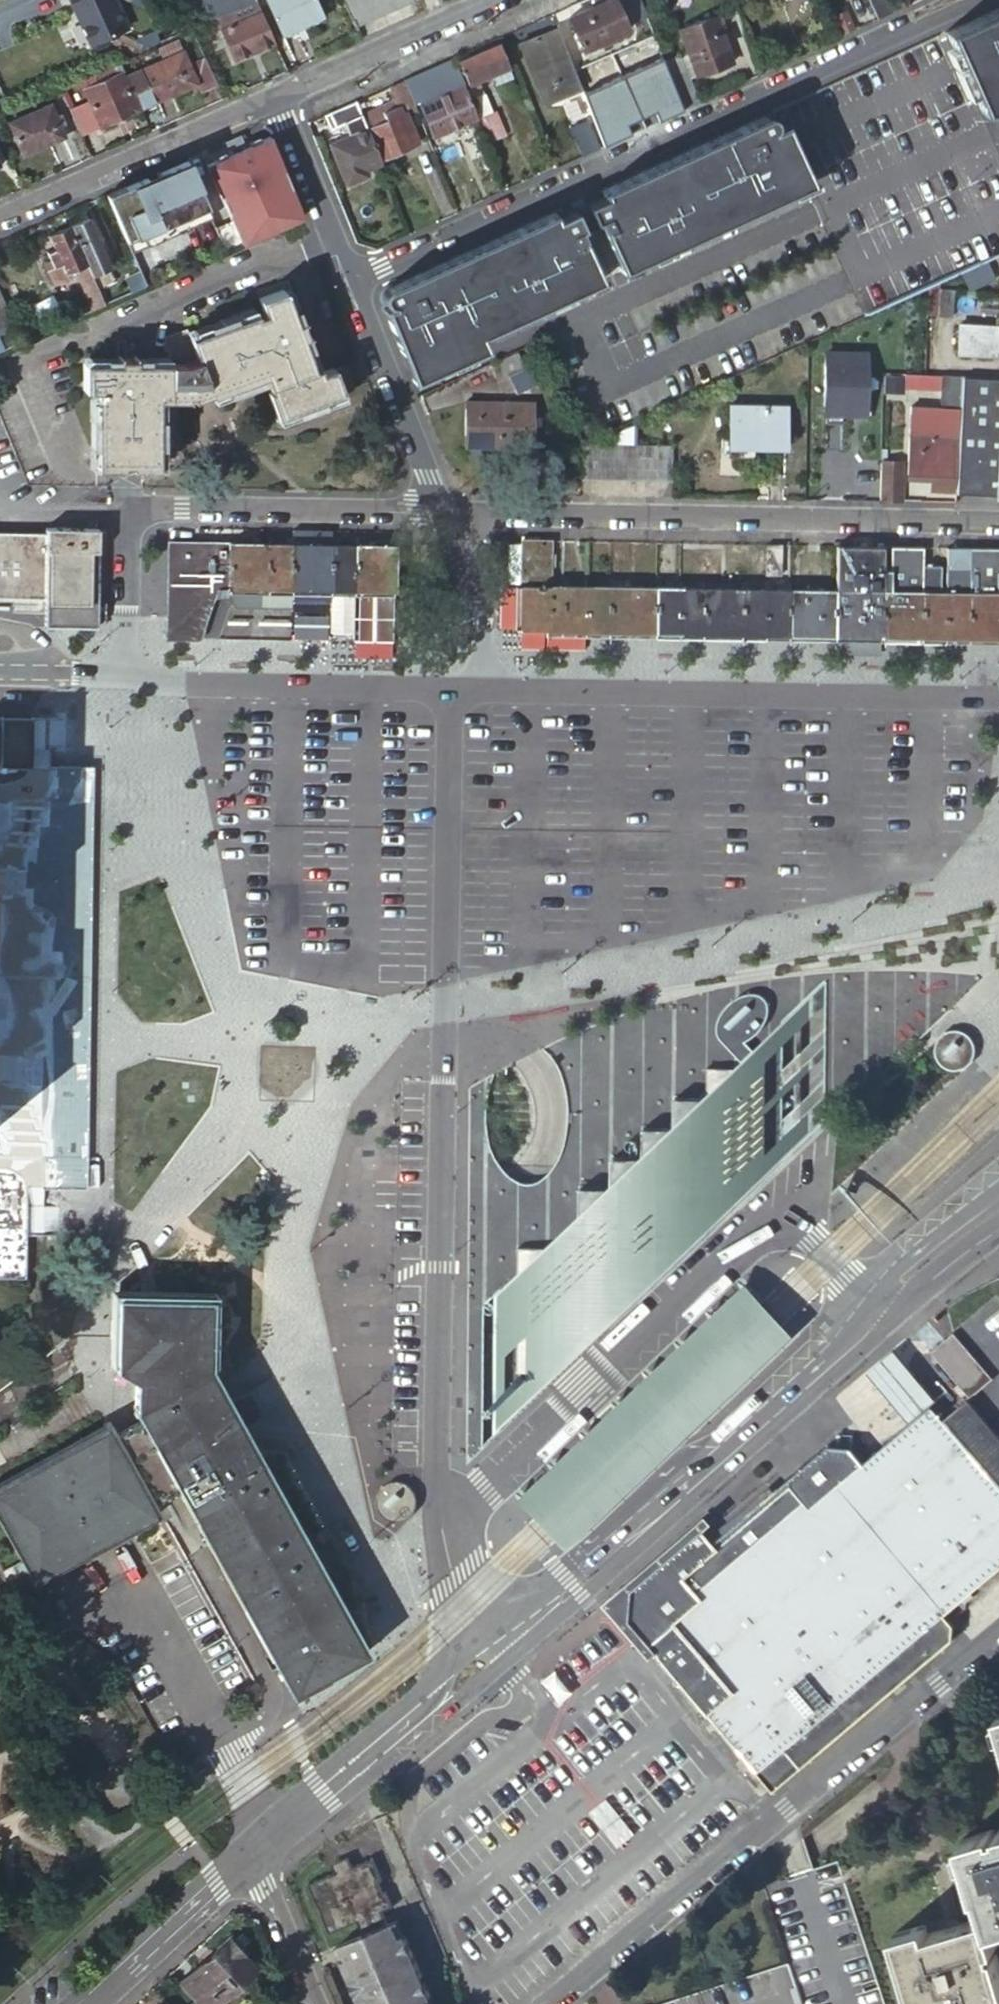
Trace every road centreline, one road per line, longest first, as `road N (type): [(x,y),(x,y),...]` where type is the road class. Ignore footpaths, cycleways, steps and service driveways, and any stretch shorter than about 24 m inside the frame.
road 1 (residential): [(475,1664),(436,1468),(450,689)]
road 2 (residential): [(966,0),(352,281)]
road 3 (residential): [(554,2003),(998,1635)]
road 4 (residential): [(998,522),(440,510)]
road 5 (tertiary): [(475,1664),(871,1297)]
road 6 (residential): [(485,690),(998,698)]
road 7 (residential): [(440,510),(126,508),(125,630),(114,673)]
road 8 (residential): [(114,673),(154,682),(450,689)]
road 9 (residential): [(275,94),(0,214)]
road 10 (tertiary): [(253,1853),(475,1664)]
road 11 (residential): [(440,510),(352,281)]
road 12 (residential): [(275,94),(490,0)]
road 13 (tertiary): [(87,2003),(253,1853)]
road 14 (residential): [(352,281),(275,94)]
road 15 (residential): [(485,690),(485,624),(440,510)]
road 16 (tertiary): [(998,1180),(891,1267),(871,1297)]
road 17 (residential): [(314,2003),(253,1853)]
road 18 (tertiary): [(871,1297),(920,1289),(998,1228)]

